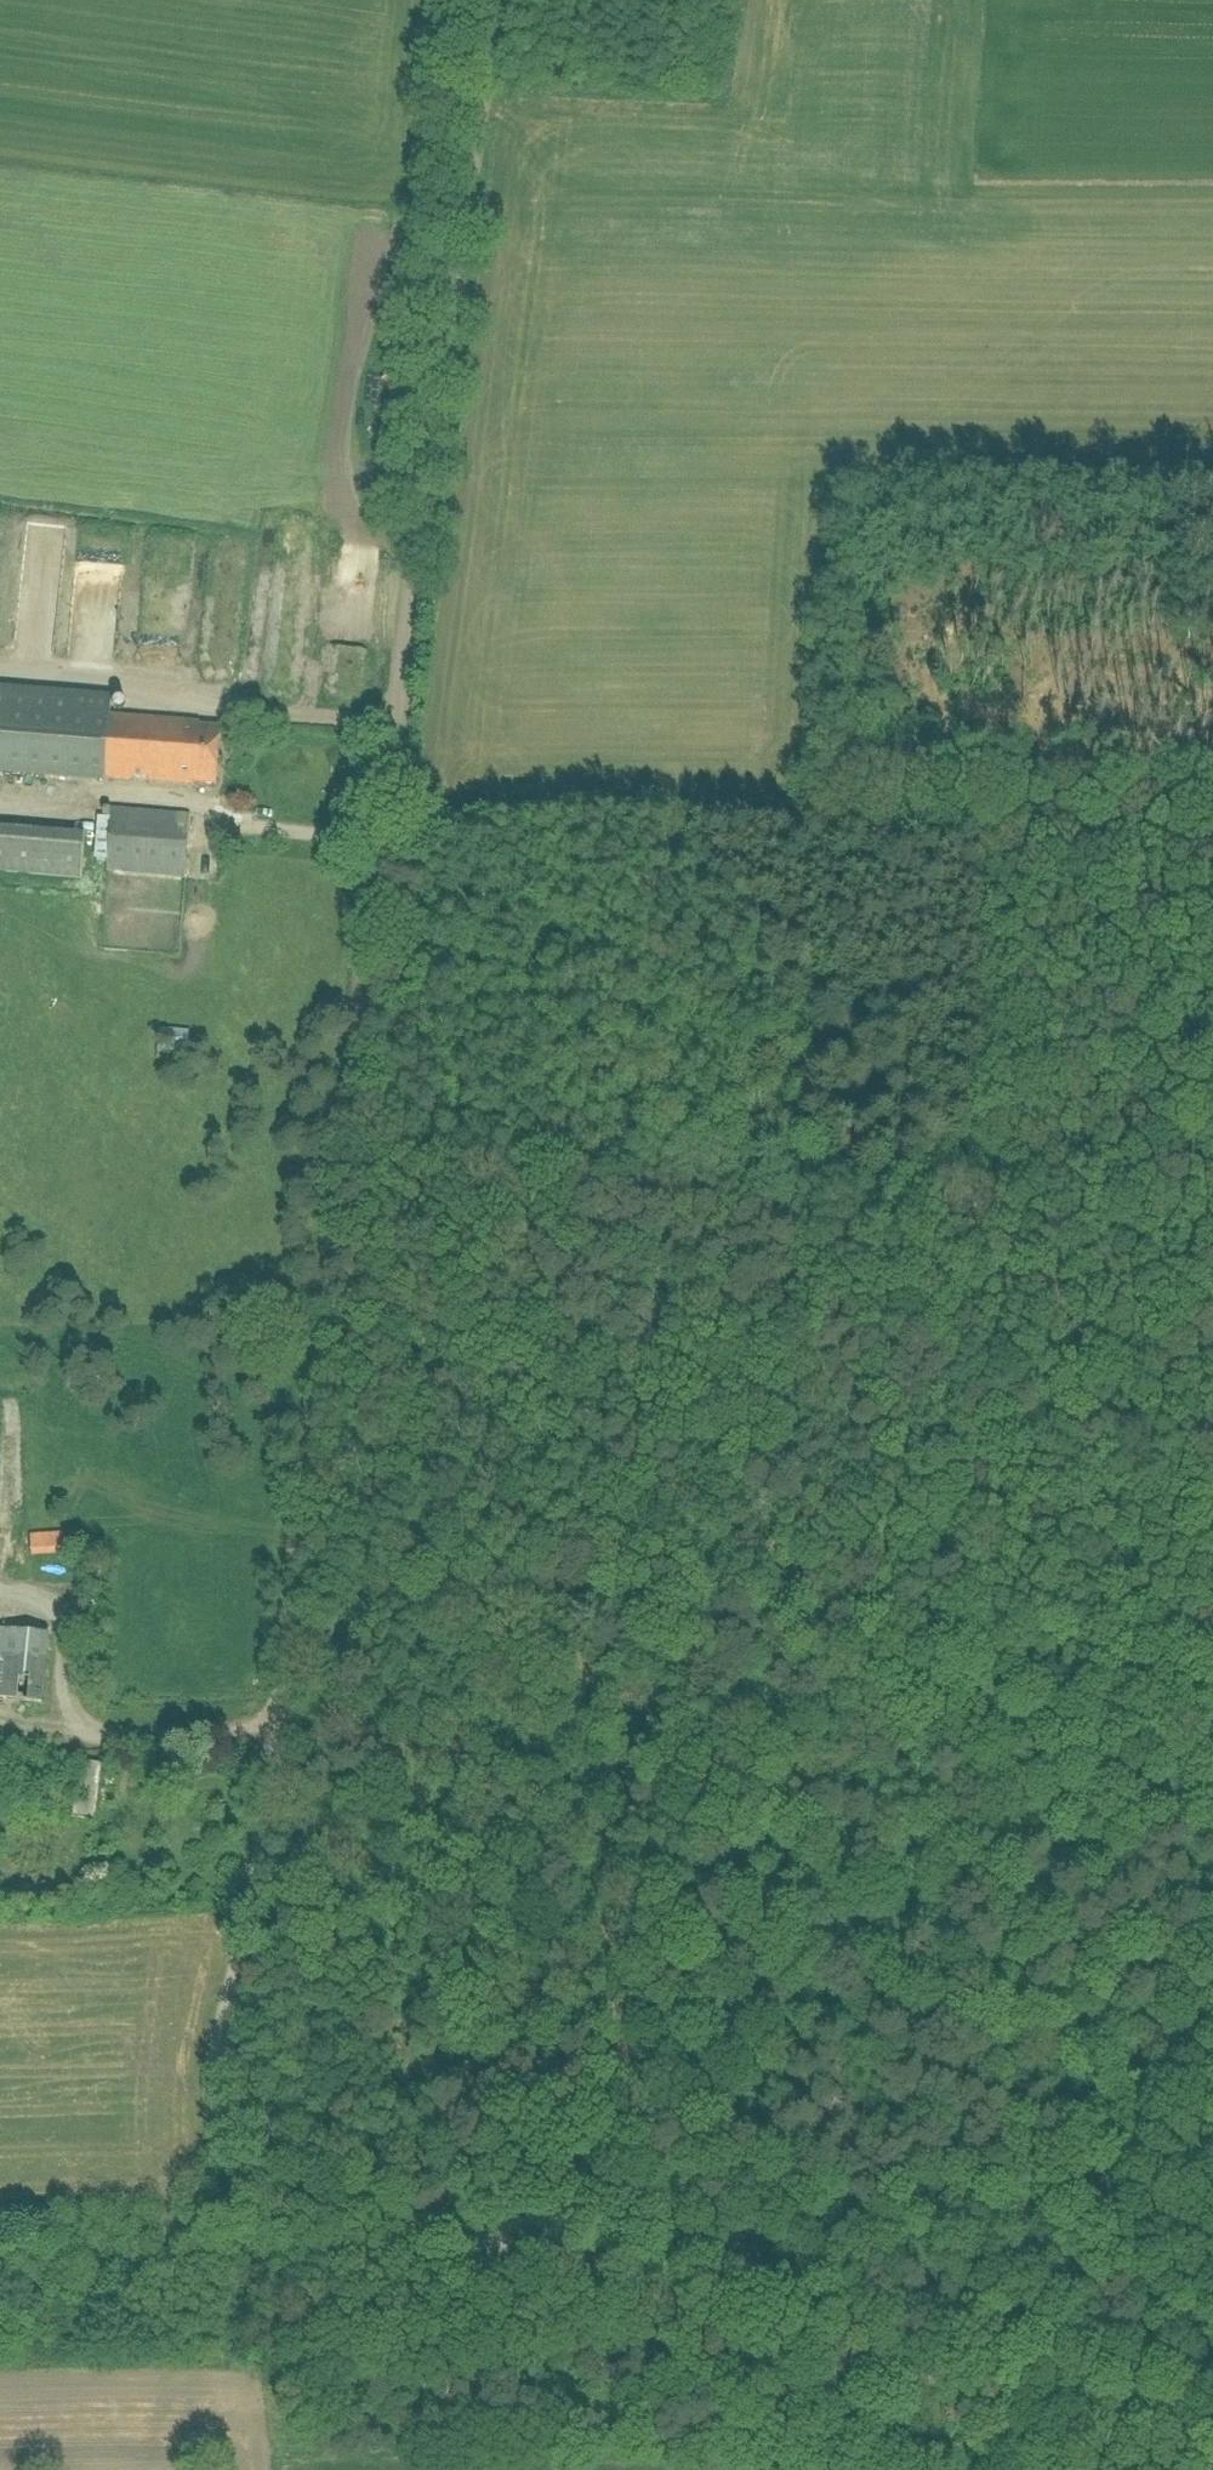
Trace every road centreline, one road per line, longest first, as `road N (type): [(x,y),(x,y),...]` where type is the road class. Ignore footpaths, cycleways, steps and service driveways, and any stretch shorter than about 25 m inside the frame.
road 1 (track): [(299,1541),(486,16)]
road 2 (unclassified): [(1212,2431),(831,2355),(712,2326),(573,2259),(296,2206),(237,2170),(214,2125),(216,2076)]
road 3 (track): [(216,2076),(266,1809),(299,1541)]

